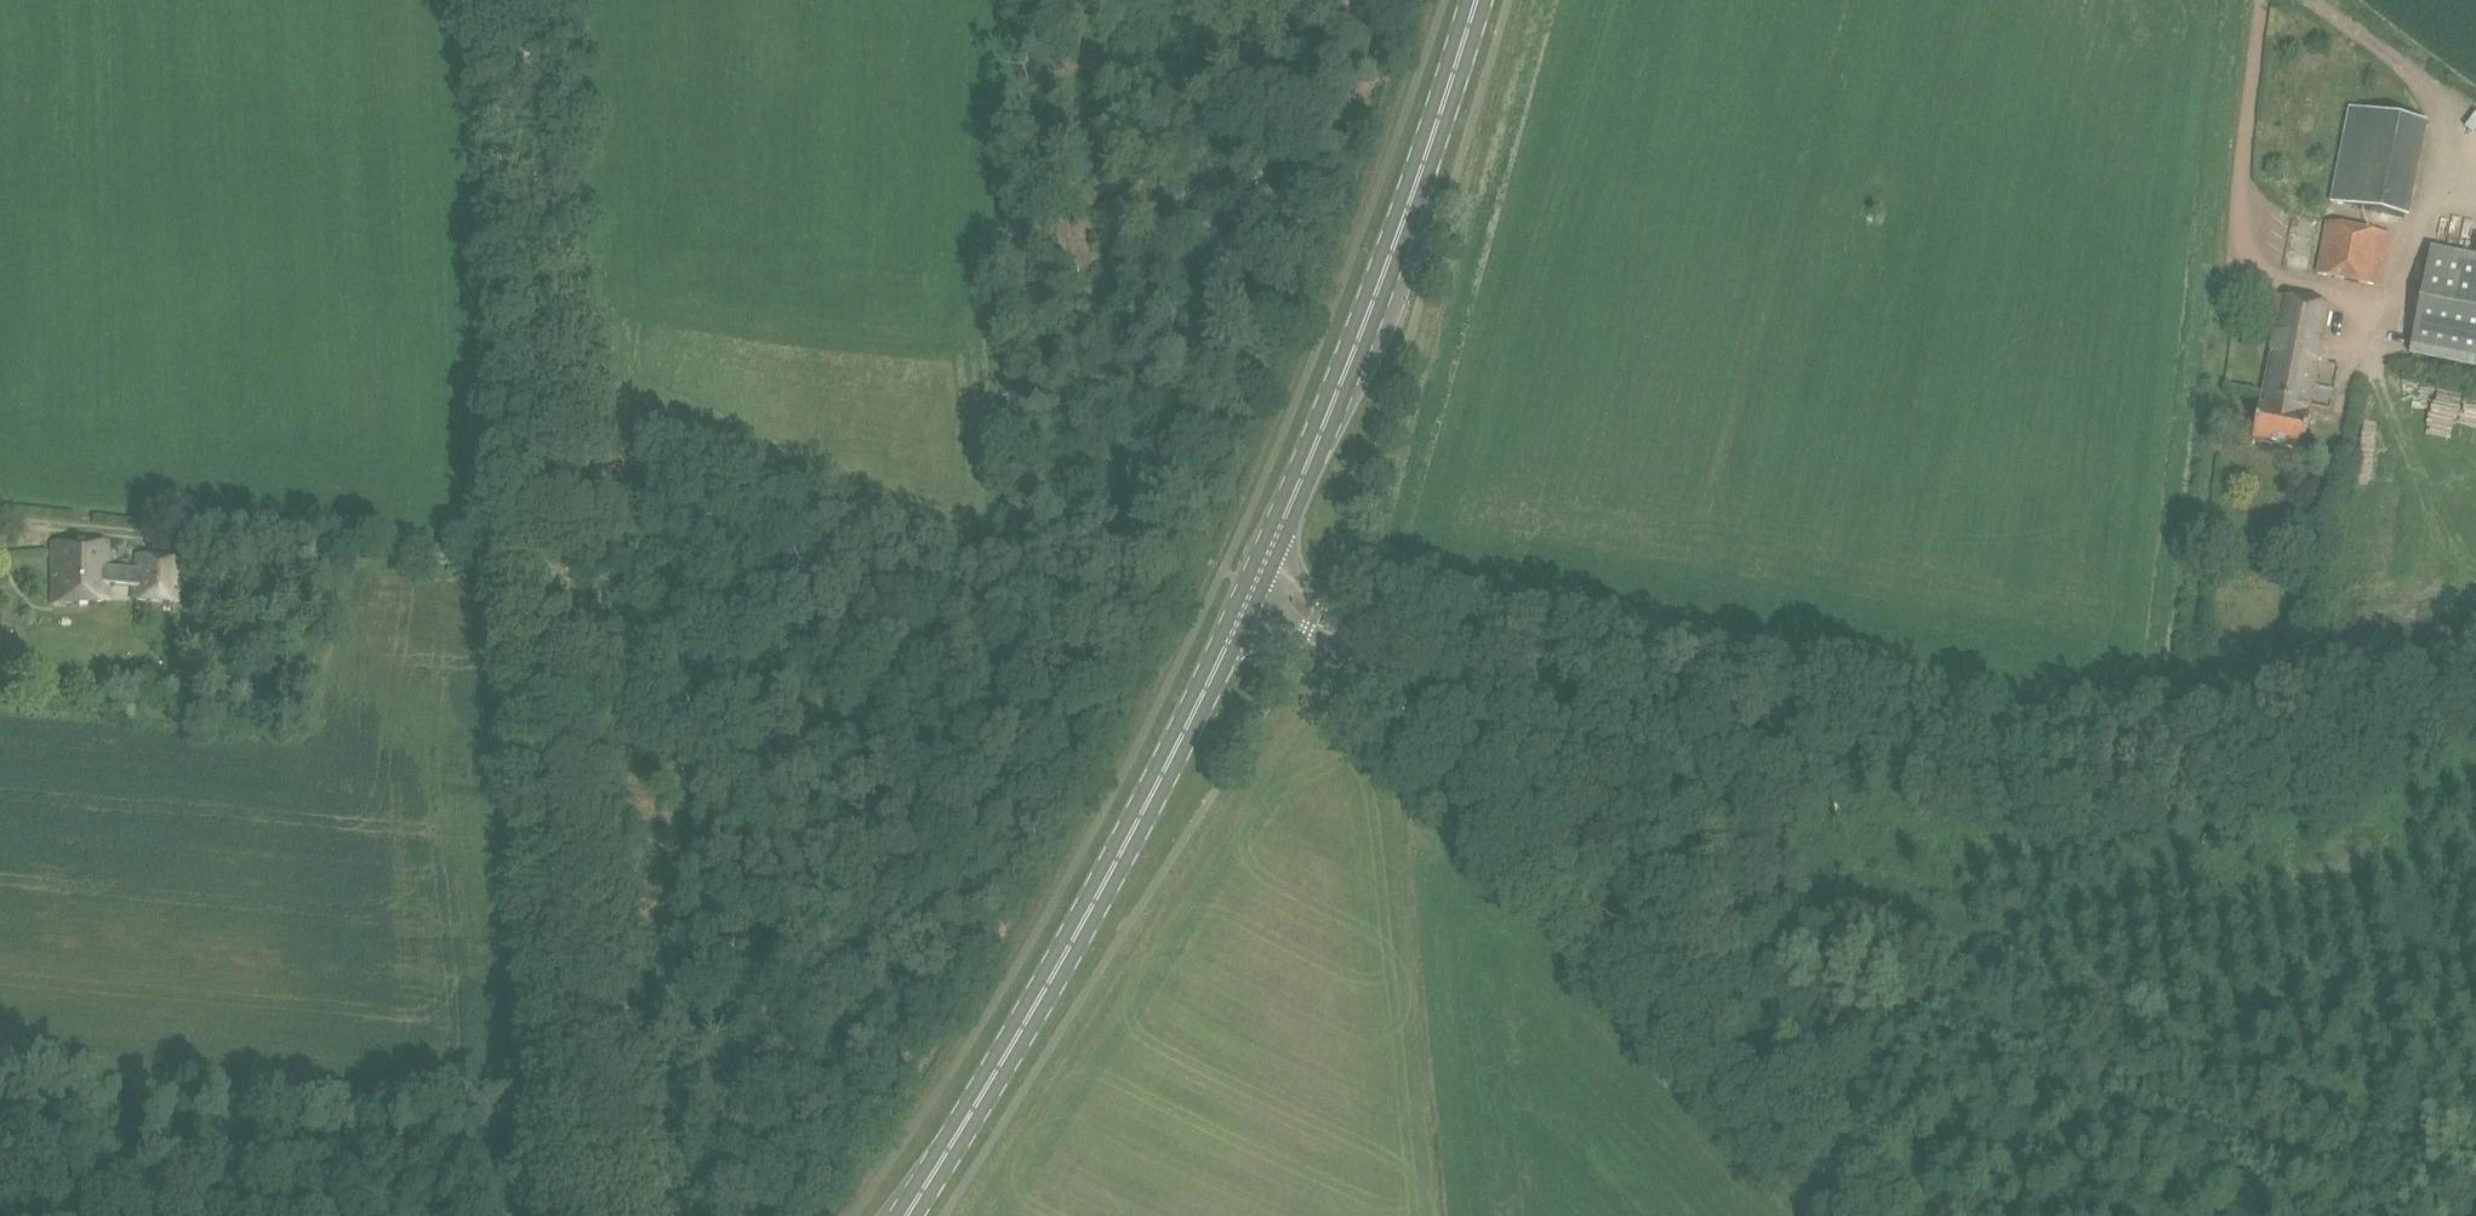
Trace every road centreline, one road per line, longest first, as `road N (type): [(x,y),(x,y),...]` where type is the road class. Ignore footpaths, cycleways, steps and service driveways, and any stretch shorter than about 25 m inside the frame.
road 1 (unclassified): [(1865,1215),(1319,625),(1261,587)]
road 2 (secondary): [(908,1215),(1162,787),(1261,587)]
road 3 (track): [(571,564),(608,1215)]
road 4 (secondary): [(1261,587),(1353,362),(1479,0)]
road 5 (track): [(1319,625),(1482,647)]

